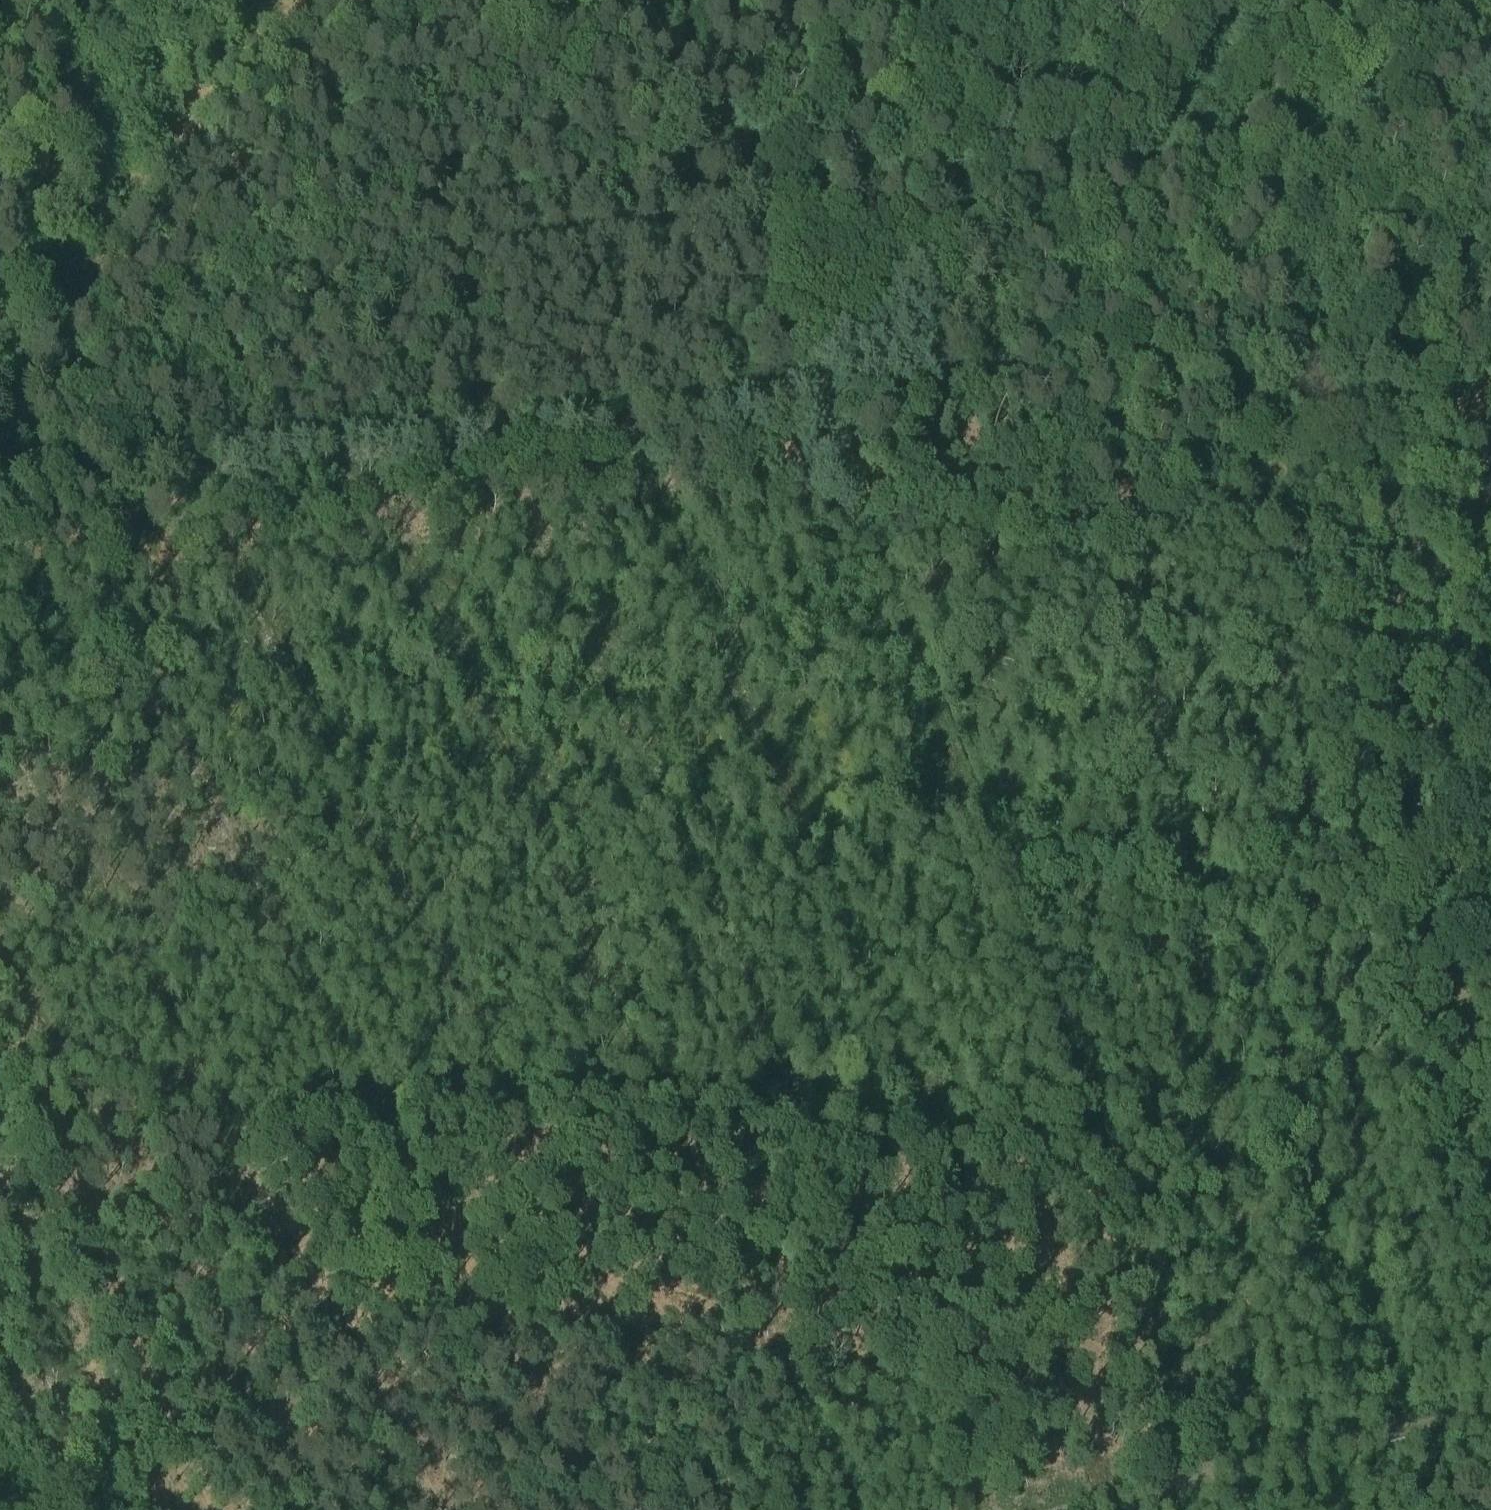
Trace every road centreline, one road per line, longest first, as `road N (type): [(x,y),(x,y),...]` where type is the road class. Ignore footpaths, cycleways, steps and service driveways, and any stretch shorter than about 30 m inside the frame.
road 1 (track): [(1490,286),(1230,348),(42,487),(0,483)]
road 2 (track): [(1074,1509),(1490,1409)]

